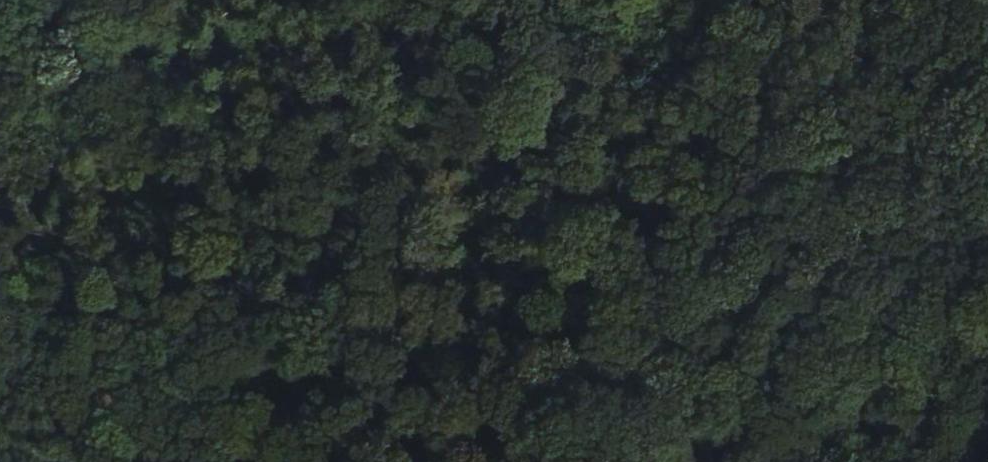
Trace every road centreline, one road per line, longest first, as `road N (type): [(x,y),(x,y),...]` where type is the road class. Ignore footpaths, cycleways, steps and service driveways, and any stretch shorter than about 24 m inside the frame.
road 1 (track): [(709,461),(547,0)]

